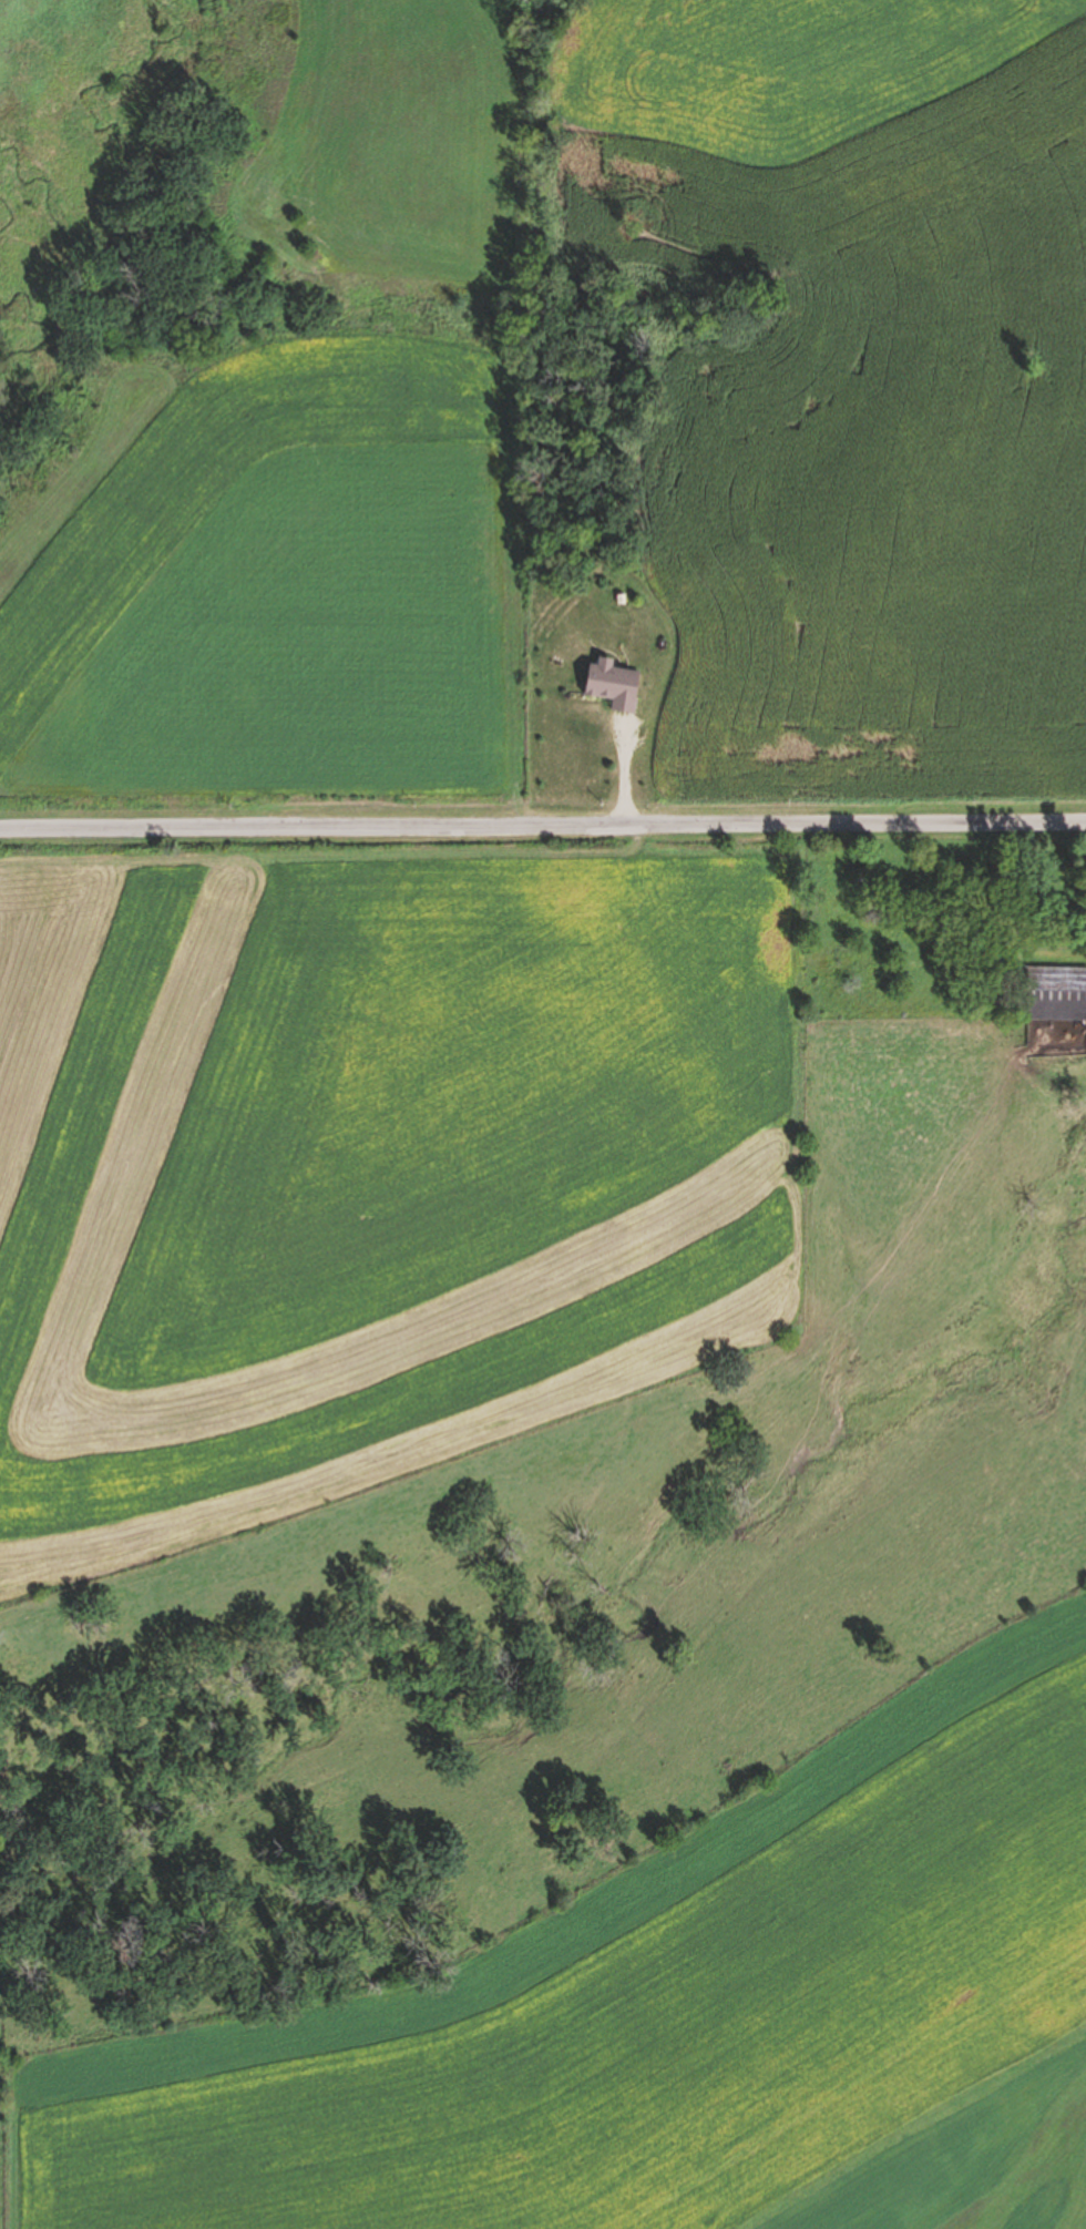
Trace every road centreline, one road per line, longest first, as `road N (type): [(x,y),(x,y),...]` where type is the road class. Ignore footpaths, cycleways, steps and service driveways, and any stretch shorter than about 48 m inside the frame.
road 1 (residential): [(0,827),(1085,819)]

